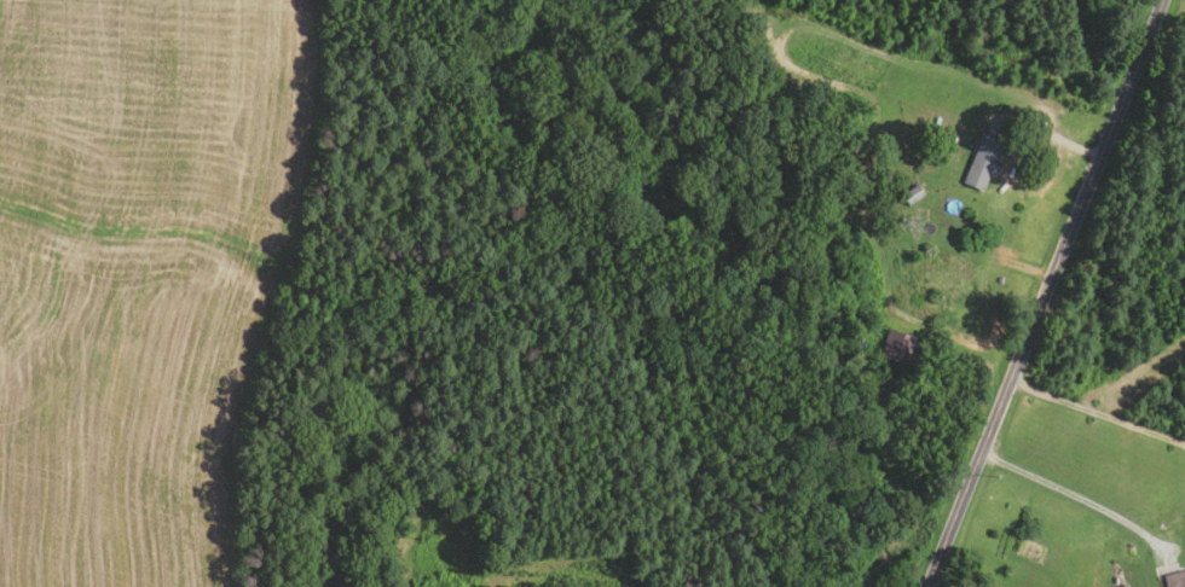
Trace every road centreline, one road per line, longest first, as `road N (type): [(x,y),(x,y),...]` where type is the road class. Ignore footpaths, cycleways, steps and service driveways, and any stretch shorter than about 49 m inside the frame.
road 1 (residential): [(926,586),(1163,0)]

